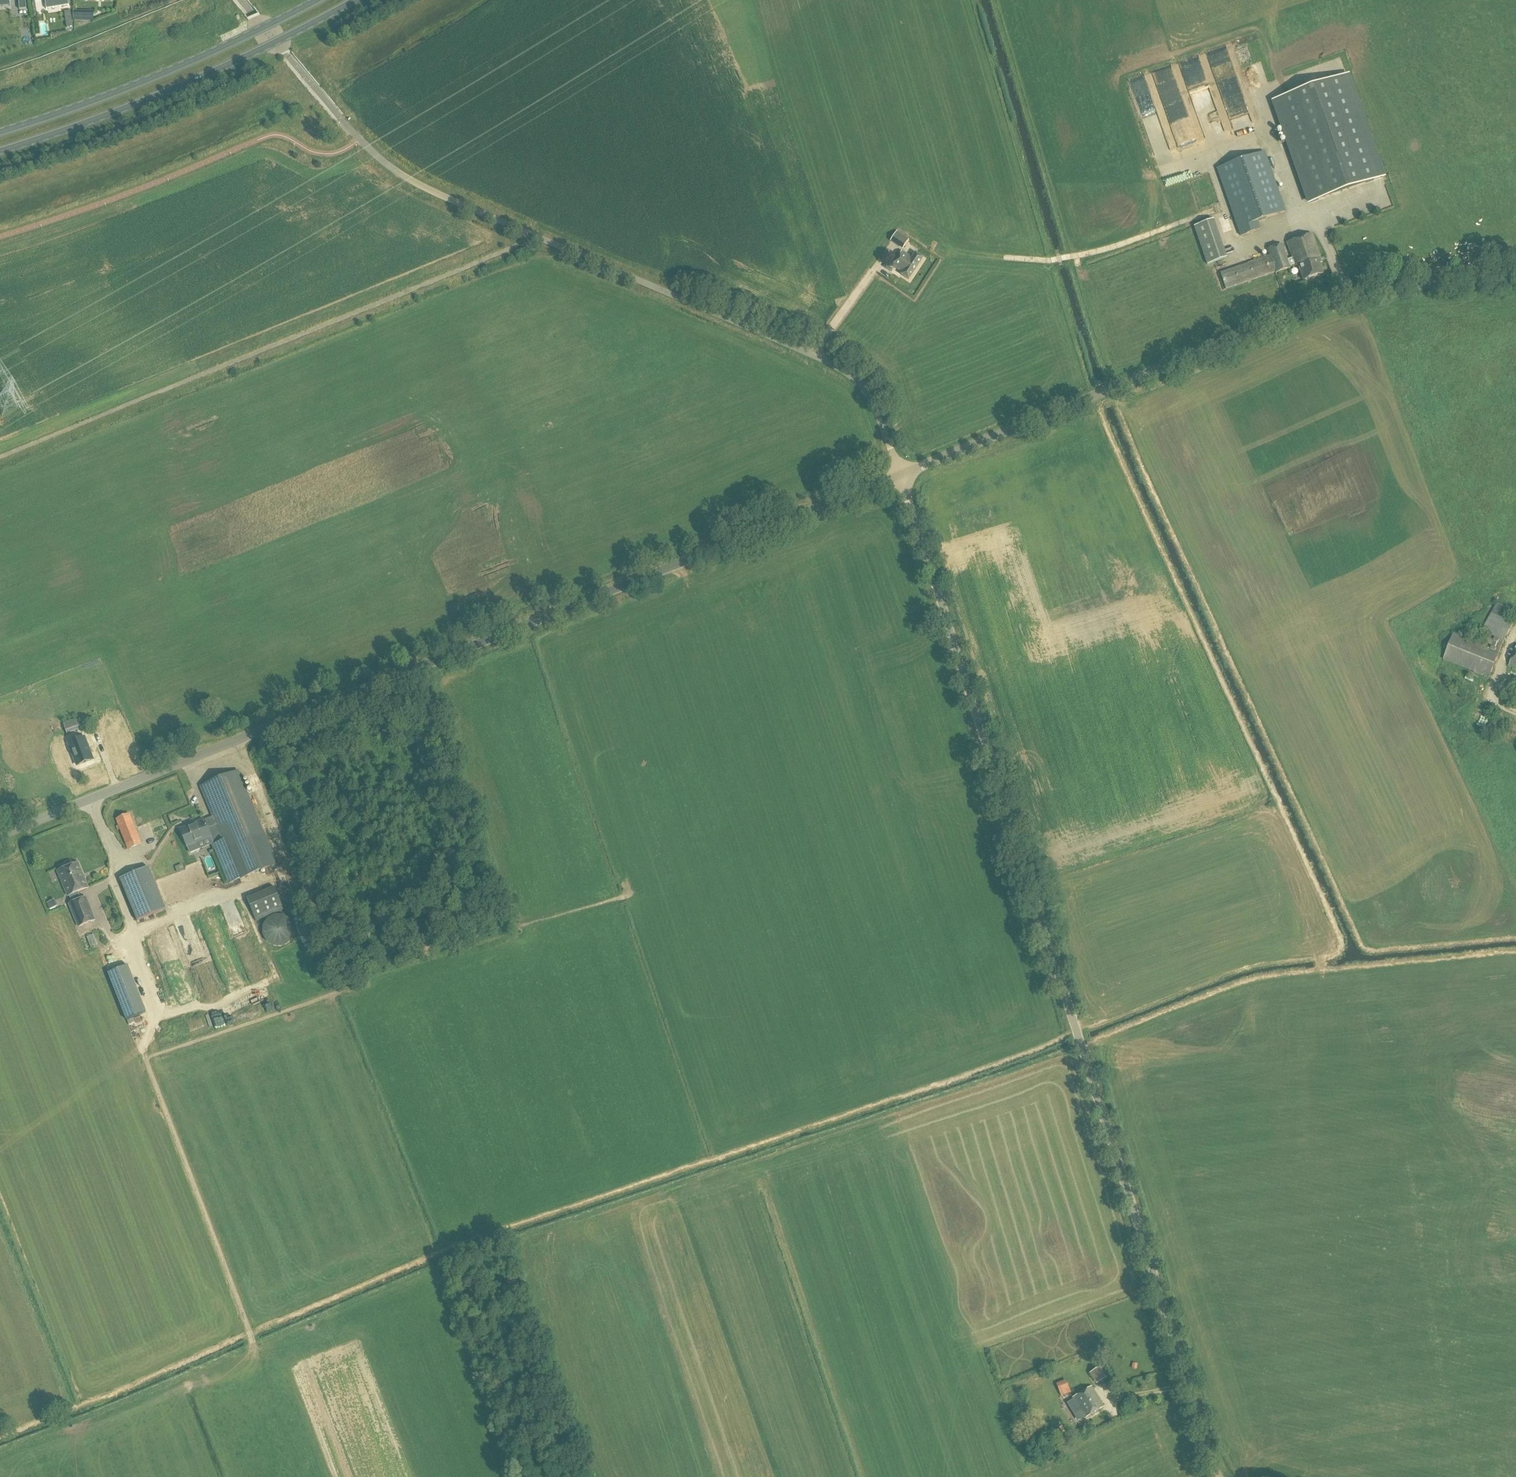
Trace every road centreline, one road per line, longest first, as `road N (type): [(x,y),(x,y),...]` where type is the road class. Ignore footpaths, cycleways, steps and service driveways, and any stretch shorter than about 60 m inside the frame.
road 1 (unclassified): [(1219,1476),(900,476)]
road 2 (unclassified): [(0,836),(900,476)]
road 3 (unclassified): [(900,476),(865,388),(835,364),(409,180),(339,117)]
road 4 (unclassified): [(900,476),(1325,306),(1515,277)]
road 5 (primary): [(0,152),(190,82),(356,0)]
road 6 (primary): [(318,0),(153,78),(0,133)]

